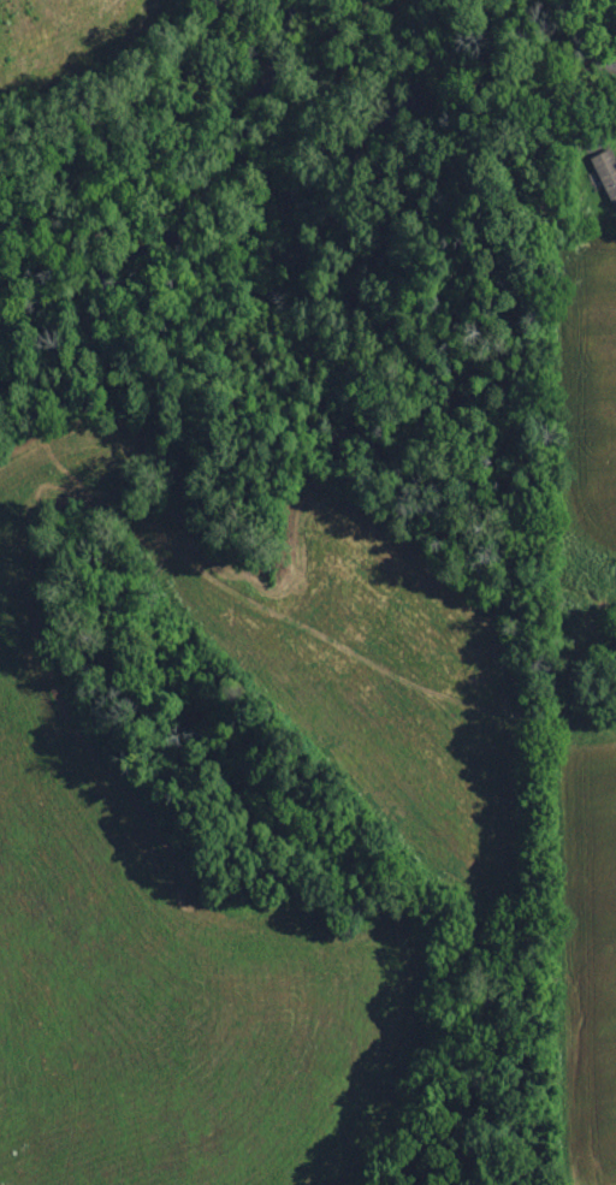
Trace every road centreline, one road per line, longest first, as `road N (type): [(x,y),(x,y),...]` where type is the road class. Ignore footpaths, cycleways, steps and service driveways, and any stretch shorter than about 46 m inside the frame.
road 1 (residential): [(0,135),(60,135),(136,99),(202,41),(225,0)]

